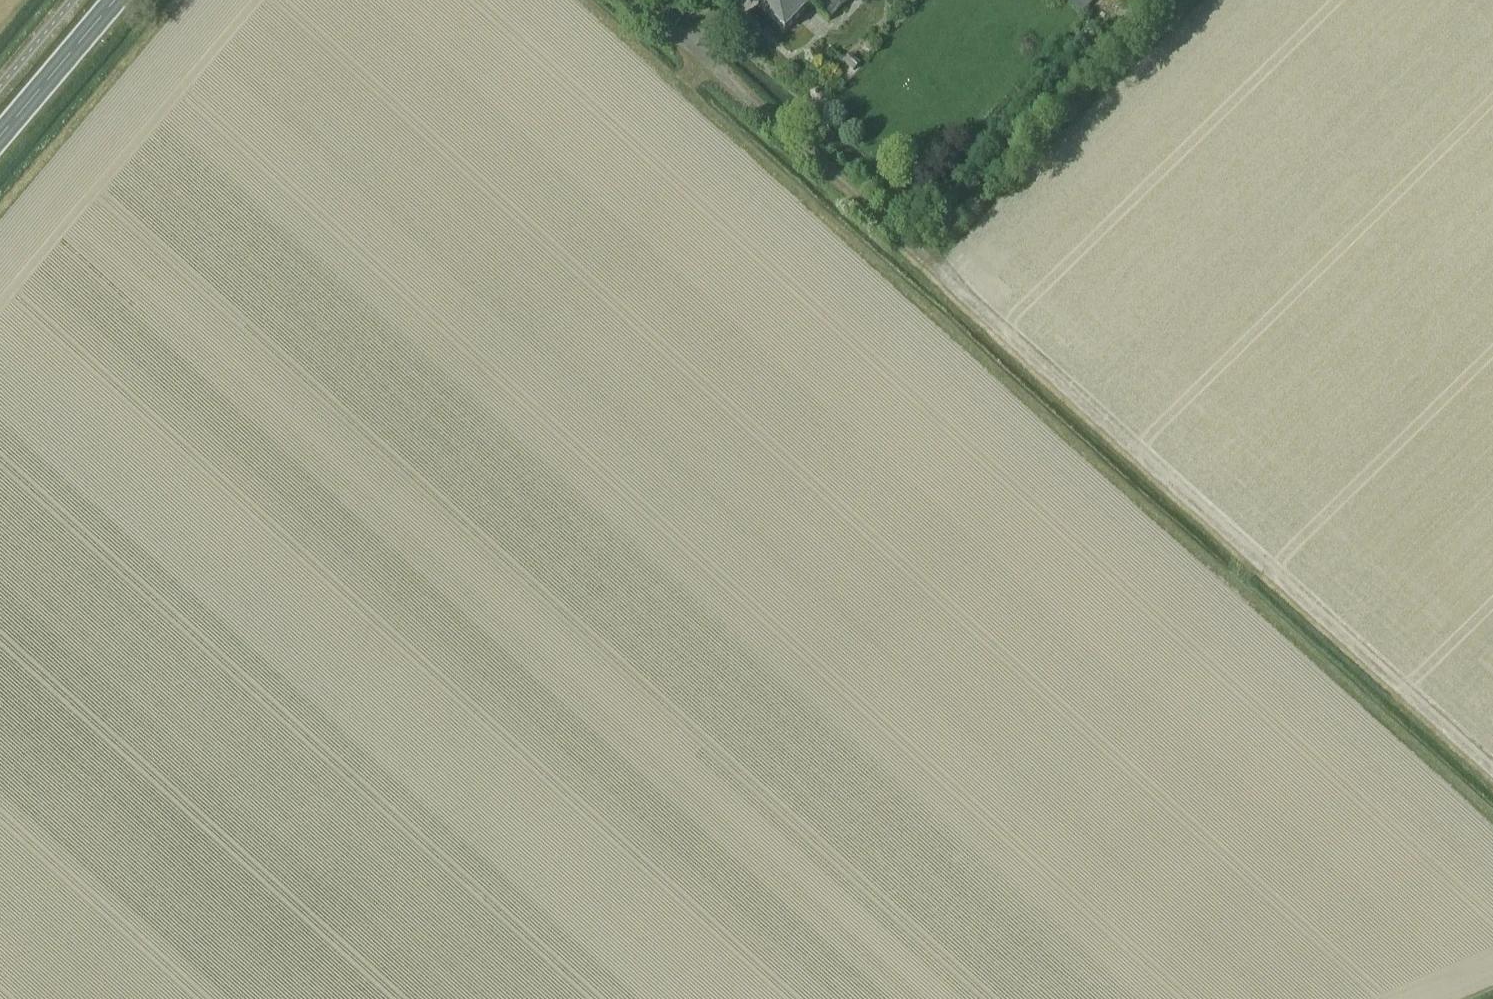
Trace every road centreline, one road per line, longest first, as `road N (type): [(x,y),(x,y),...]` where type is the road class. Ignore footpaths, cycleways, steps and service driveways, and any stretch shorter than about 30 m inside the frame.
road 1 (primary): [(0,136),(115,0)]

